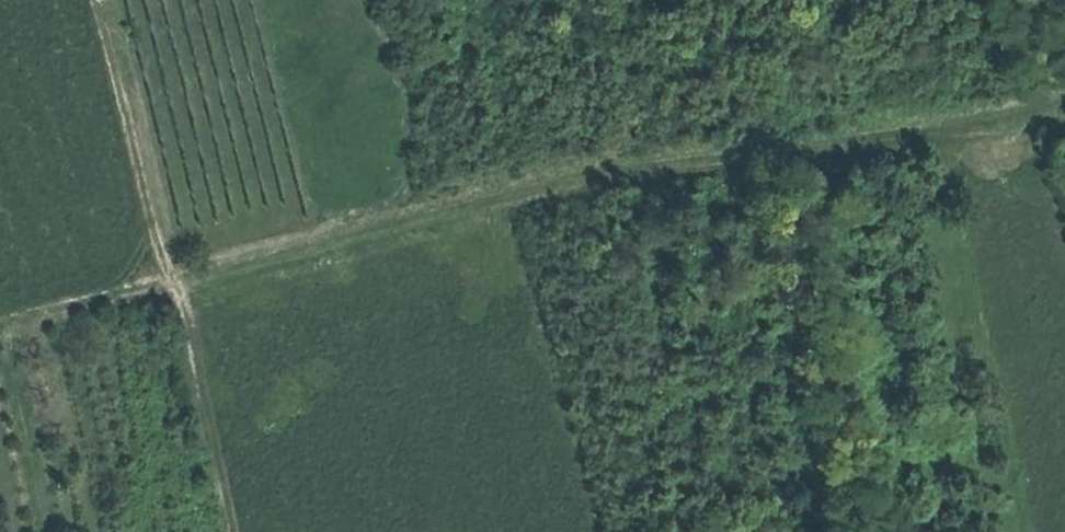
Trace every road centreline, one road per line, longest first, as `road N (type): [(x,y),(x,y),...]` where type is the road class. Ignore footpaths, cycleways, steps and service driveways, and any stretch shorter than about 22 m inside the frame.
road 1 (track): [(1064,97),(1031,111),(619,172),(0,329)]
road 2 (track): [(231,531),(178,285),(143,207),(98,0)]

